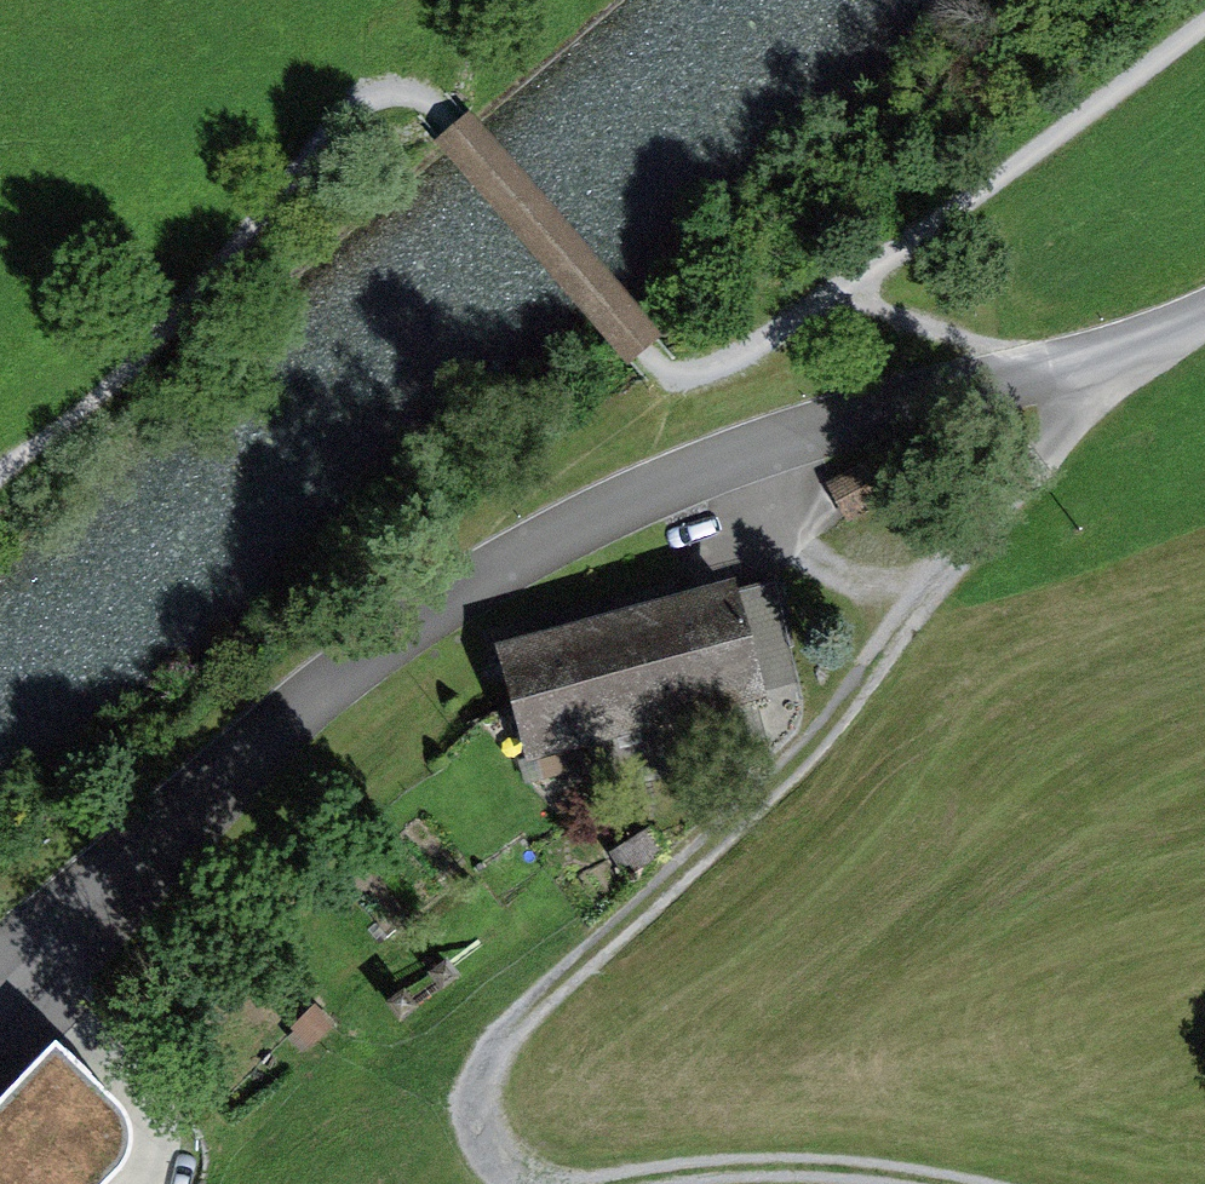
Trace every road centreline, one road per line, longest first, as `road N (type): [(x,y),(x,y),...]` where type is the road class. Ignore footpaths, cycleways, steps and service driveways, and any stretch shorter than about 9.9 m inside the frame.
road 1 (track): [(0,476),(82,415),(179,315),(338,120),(379,98),(419,98),(439,111),(659,367),(684,376),(733,358),(834,300),(1204,21)]
road 2 (residential): [(1204,306),(737,457),(531,551),(343,675),(157,837)]
road 3 (track): [(543,1183),(495,1158),(477,1106),(485,1071),(513,1028),(782,775),(932,583),(1053,446),(1144,361),(1156,325)]
road 4 (track): [(951,1183),(785,1167),(596,1183)]
road 5 (track): [(834,300),(1037,363)]

